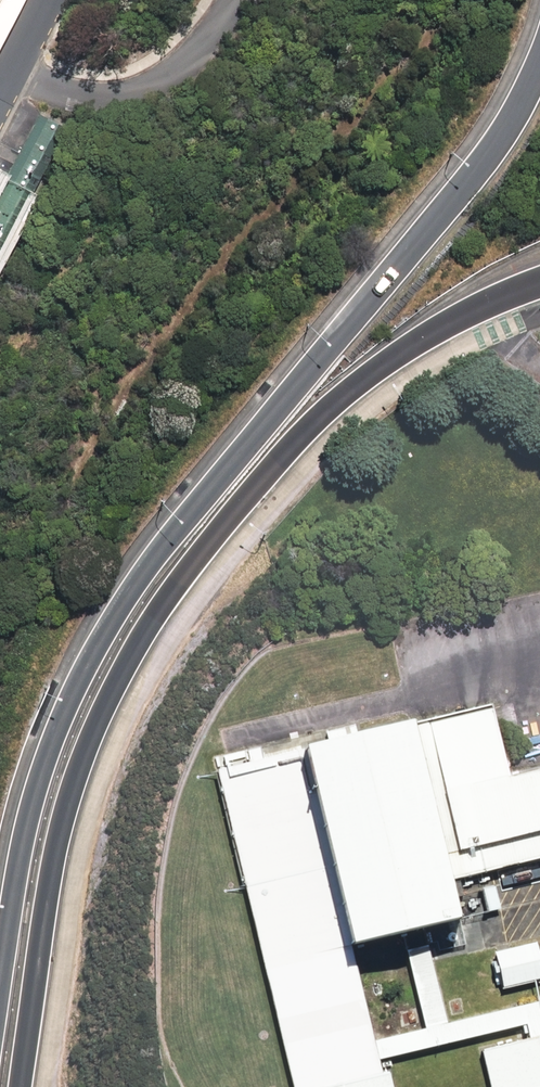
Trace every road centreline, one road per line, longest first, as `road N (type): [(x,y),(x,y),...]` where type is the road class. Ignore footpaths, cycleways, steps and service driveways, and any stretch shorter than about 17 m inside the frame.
road 1 (secondary): [(0,987),(34,797),(71,694),(121,606),(477,172),(539,68)]
road 2 (secondary): [(539,285),(474,313),(353,389),(271,469),(143,634),(91,739),(58,843),(21,1086)]

